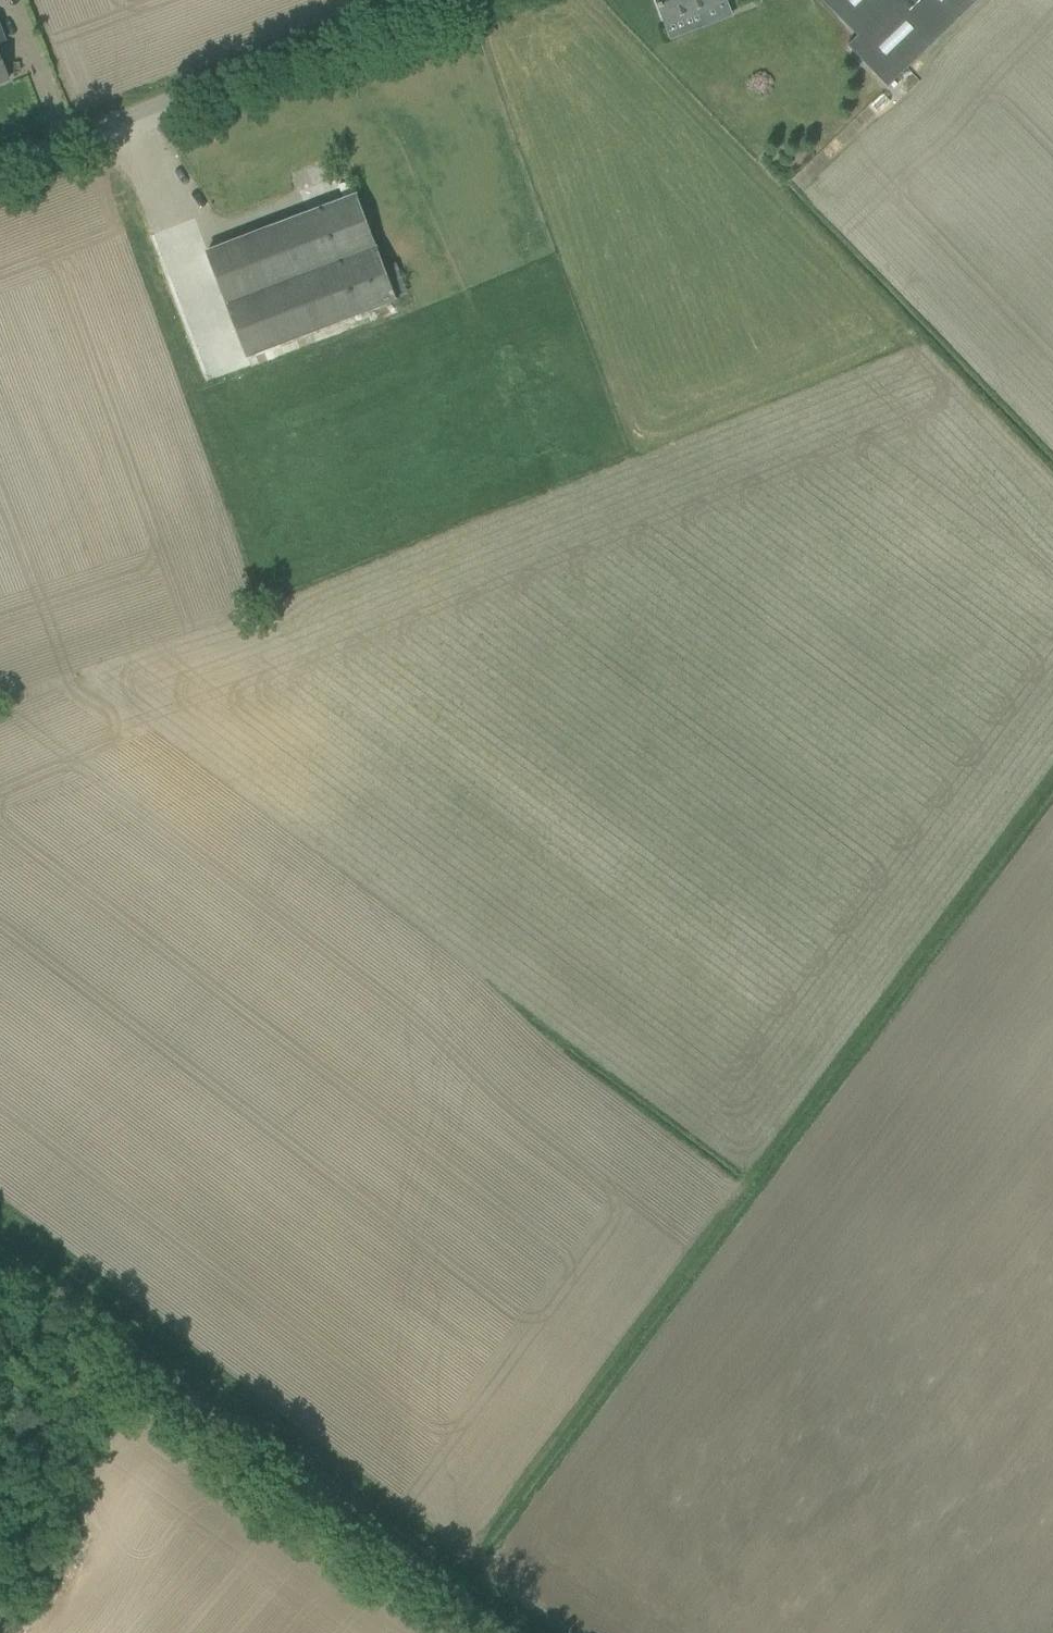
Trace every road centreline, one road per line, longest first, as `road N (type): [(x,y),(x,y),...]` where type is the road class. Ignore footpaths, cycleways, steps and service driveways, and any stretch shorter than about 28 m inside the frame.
road 1 (track): [(0,1256),(504,1632)]
road 2 (unclassified): [(0,173),(432,0)]

